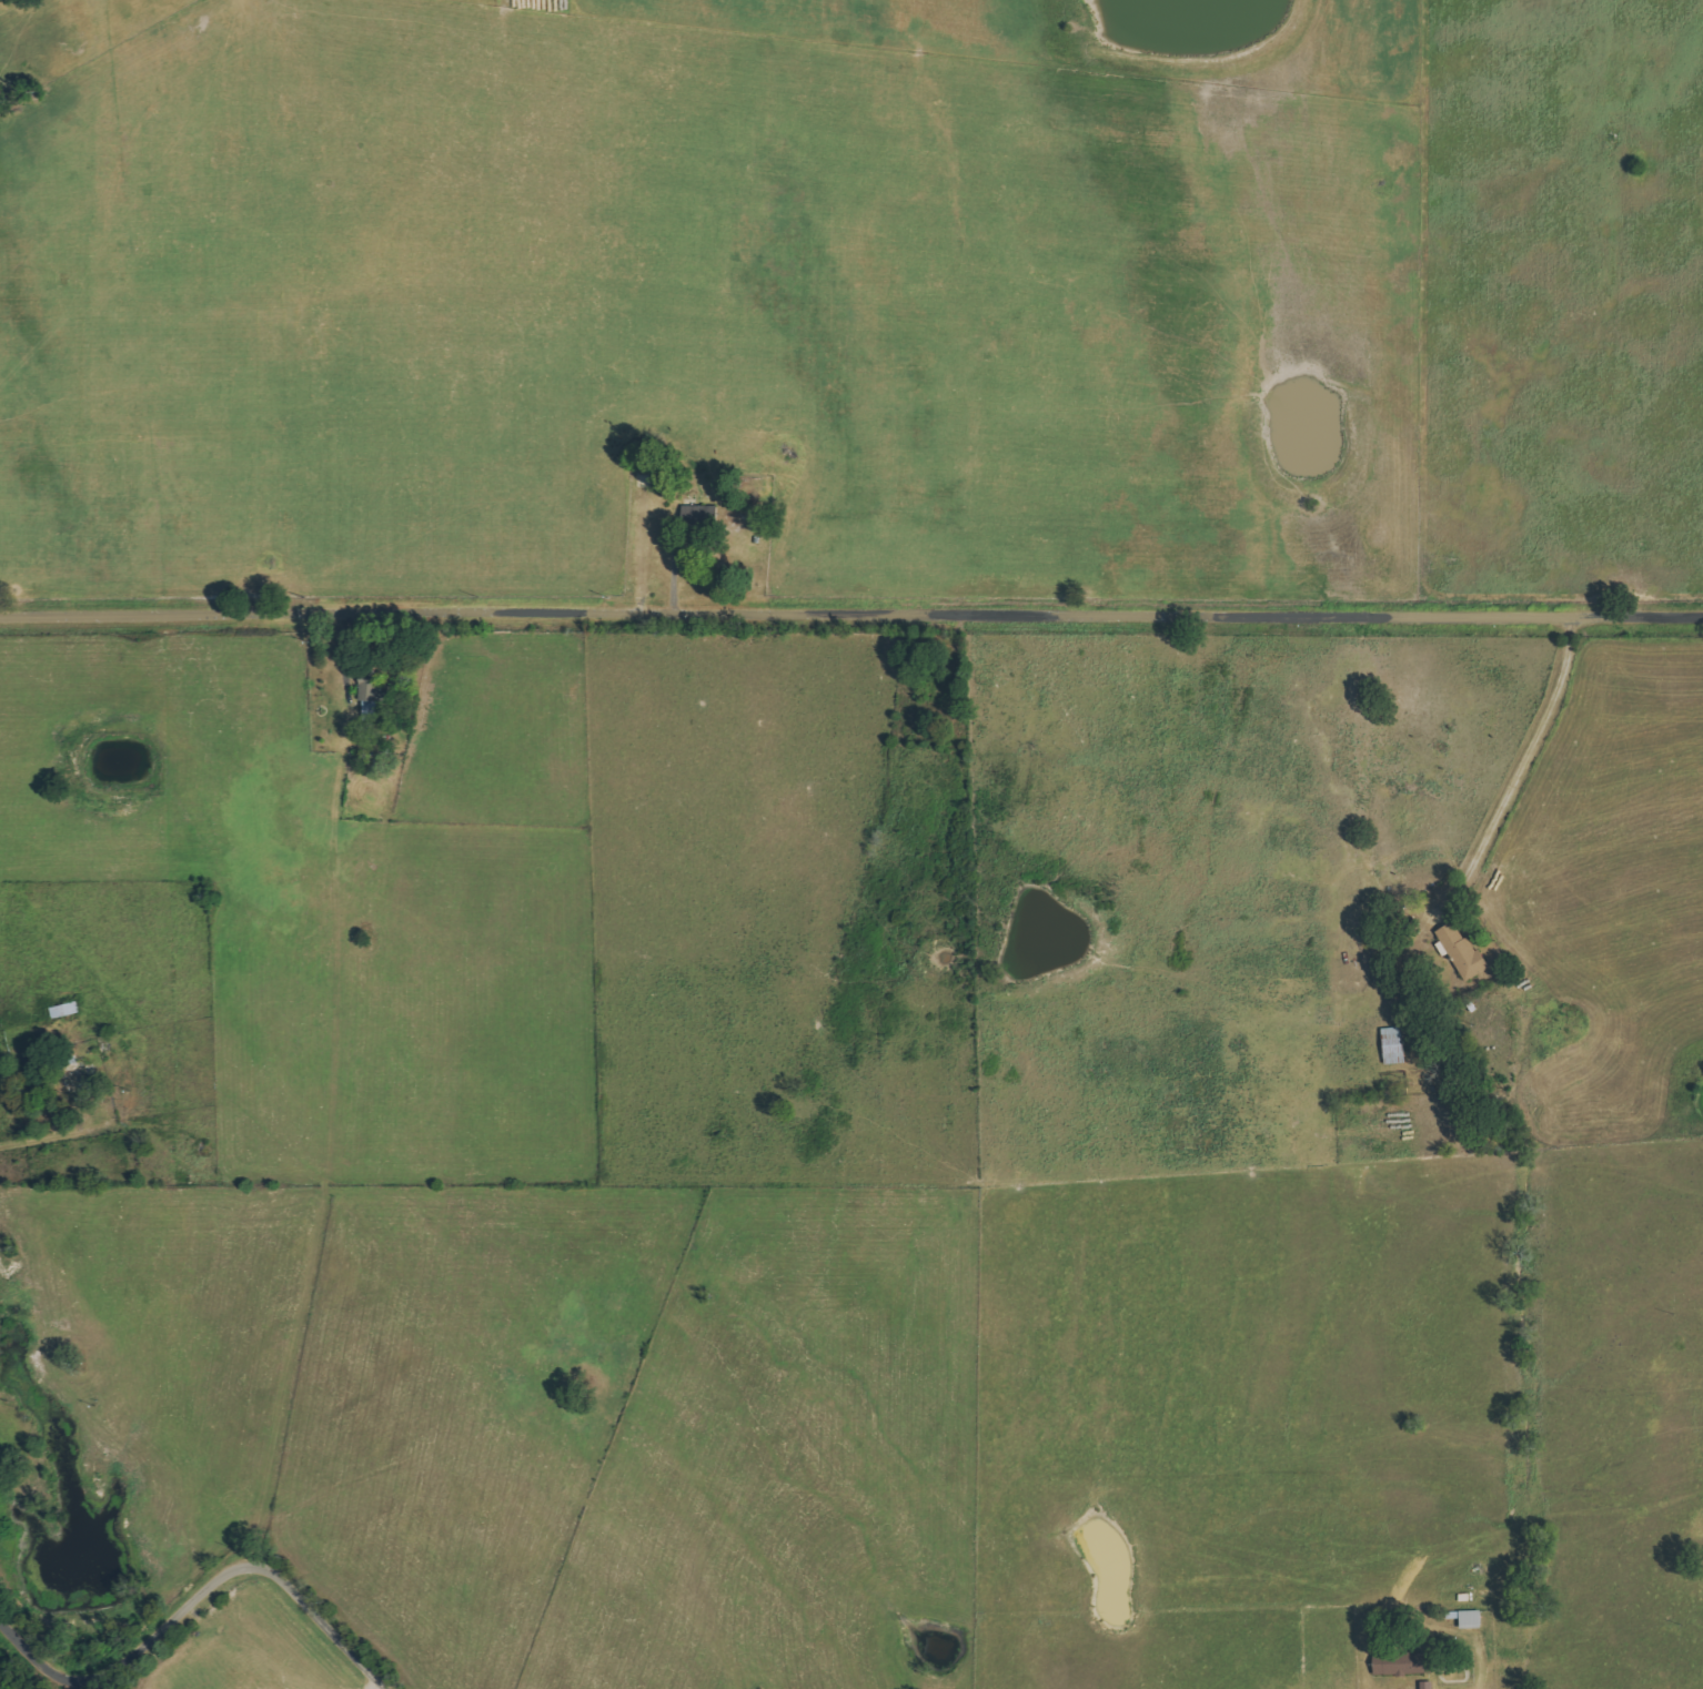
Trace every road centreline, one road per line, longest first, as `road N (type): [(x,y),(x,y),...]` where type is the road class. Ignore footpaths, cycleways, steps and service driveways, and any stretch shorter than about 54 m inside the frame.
road 1 (residential): [(0,613),(1702,610)]
road 2 (residential): [(394,1688),(282,1571),(238,1564),(87,1675),(52,1675),(0,1623)]

